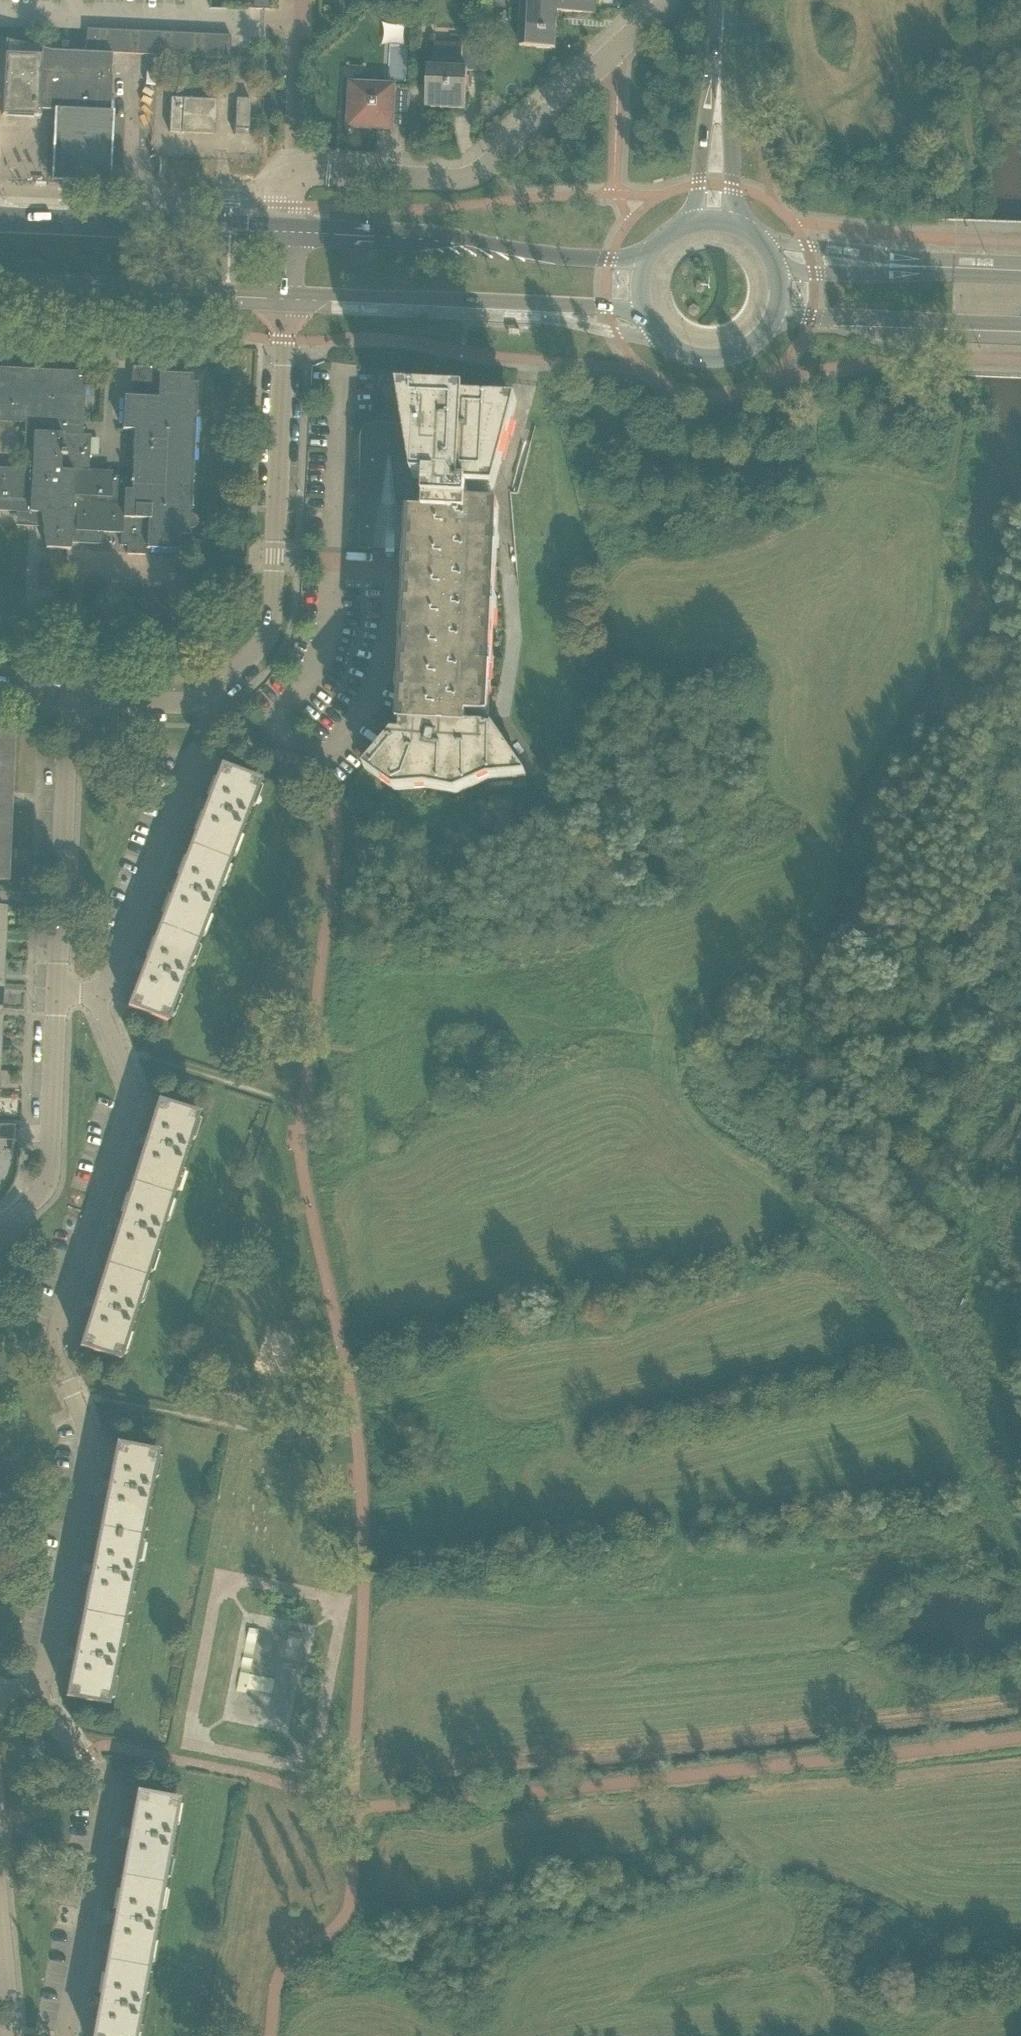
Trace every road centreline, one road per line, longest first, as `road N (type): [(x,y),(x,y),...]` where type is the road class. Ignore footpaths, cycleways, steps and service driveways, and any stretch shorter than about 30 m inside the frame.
road 1 (residential): [(39,1682),(90,1436),(52,1345),(122,1116),(125,1072),(96,994)]
road 2 (residential): [(292,225),(295,174),(470,179),(665,0)]
road 3 (residential): [(178,704),(235,671),(270,617),(287,293)]
road 4 (residential): [(64,2035),(106,1790),(47,1708),(39,1682)]
road 5 (secondary): [(648,258),(558,256),(441,235),(292,225)]
road 6 (secondary): [(287,293),(643,313)]
road 7 (residential): [(55,989),(65,695)]
road 8 (secondary): [(292,225),(0,216)]
road 9 (secondary): [(0,280),(287,293)]
road 10 (residential): [(96,994),(193,747)]
road 11 (residential): [(0,1220),(45,1177),(55,989)]
road 12 (tertiary): [(774,319),(1020,328)]
road 13 (tertiary): [(1020,274),(775,268)]
road 14 (secondary): [(643,313),(665,345),(702,361),(743,352),(774,319)]
road 15 (secondary): [(738,227),(731,128),(720,88)]
road 16 (secondary): [(720,88),(688,225)]

